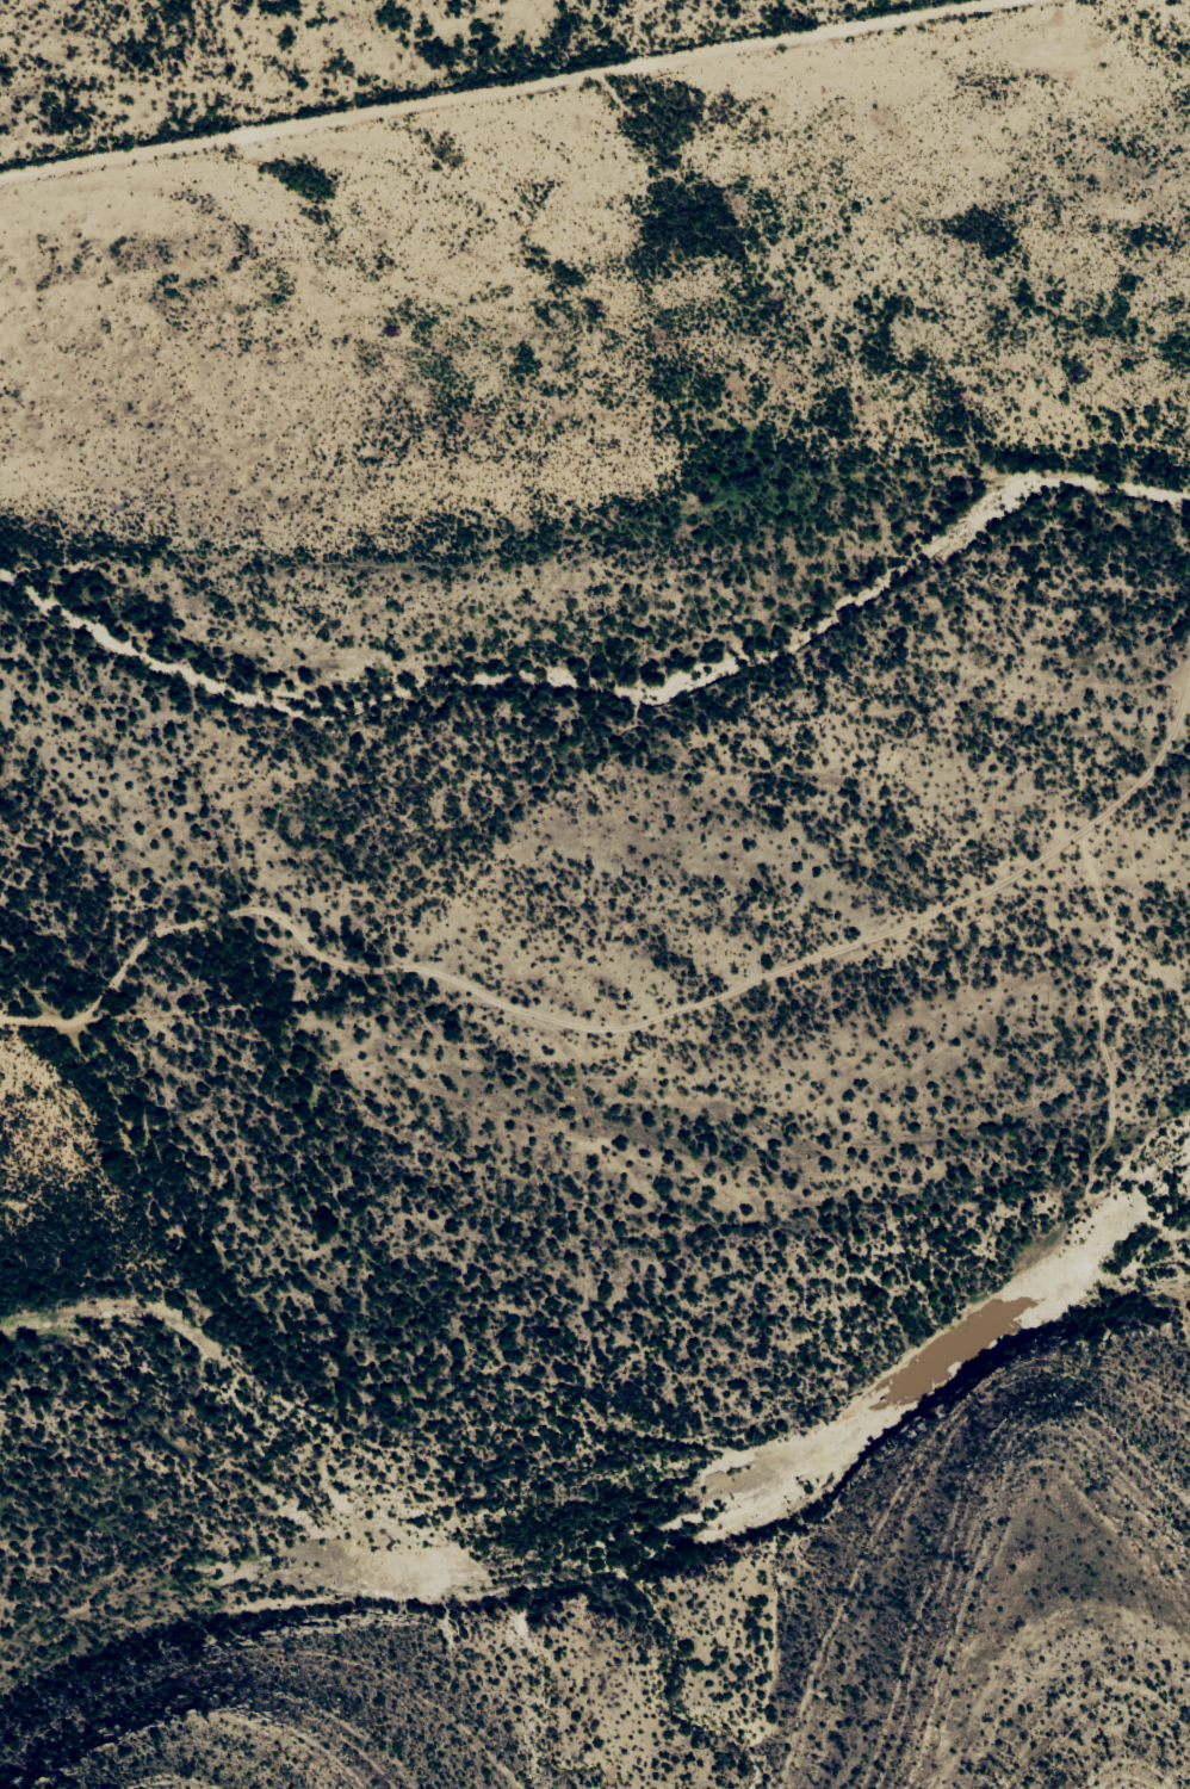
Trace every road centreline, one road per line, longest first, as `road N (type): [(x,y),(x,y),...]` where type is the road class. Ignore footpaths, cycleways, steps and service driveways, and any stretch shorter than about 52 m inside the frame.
road 1 (track): [(0,1047),(481,1005),(657,1023),(863,941),(1117,811),(1170,722),(1189,622)]
road 2 (track): [(0,212),(1189,16)]

